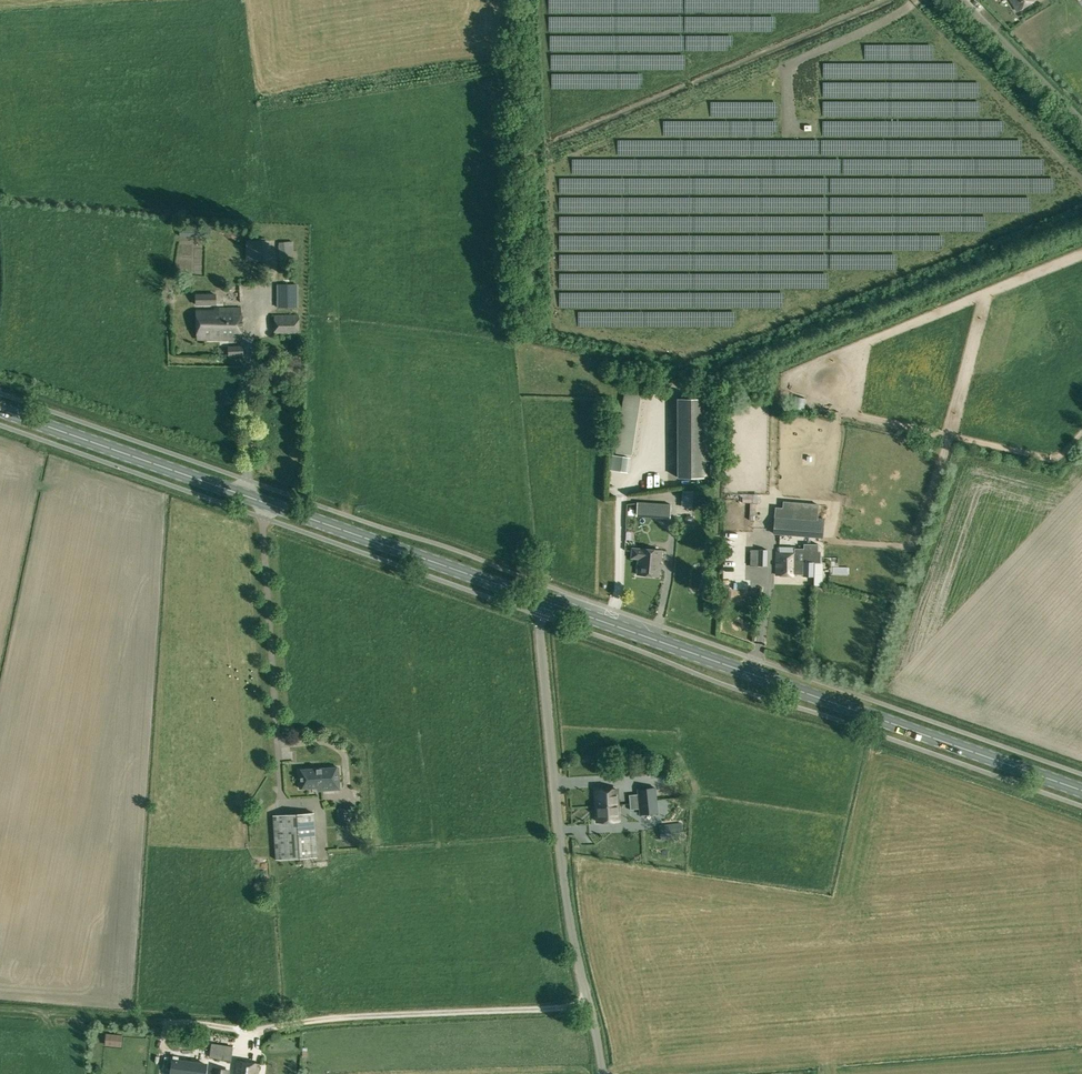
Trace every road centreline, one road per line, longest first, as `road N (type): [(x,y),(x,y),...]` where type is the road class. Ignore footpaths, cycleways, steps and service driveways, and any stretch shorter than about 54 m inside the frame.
road 1 (primary): [(544,601),(0,408)]
road 2 (primary): [(1081,791),(544,601)]
road 3 (unclassified): [(603,1073),(565,886),(539,621),(544,601)]
road 4 (track): [(0,1009),(260,1030)]
road 5 (unclassified): [(1081,122),(962,0)]

